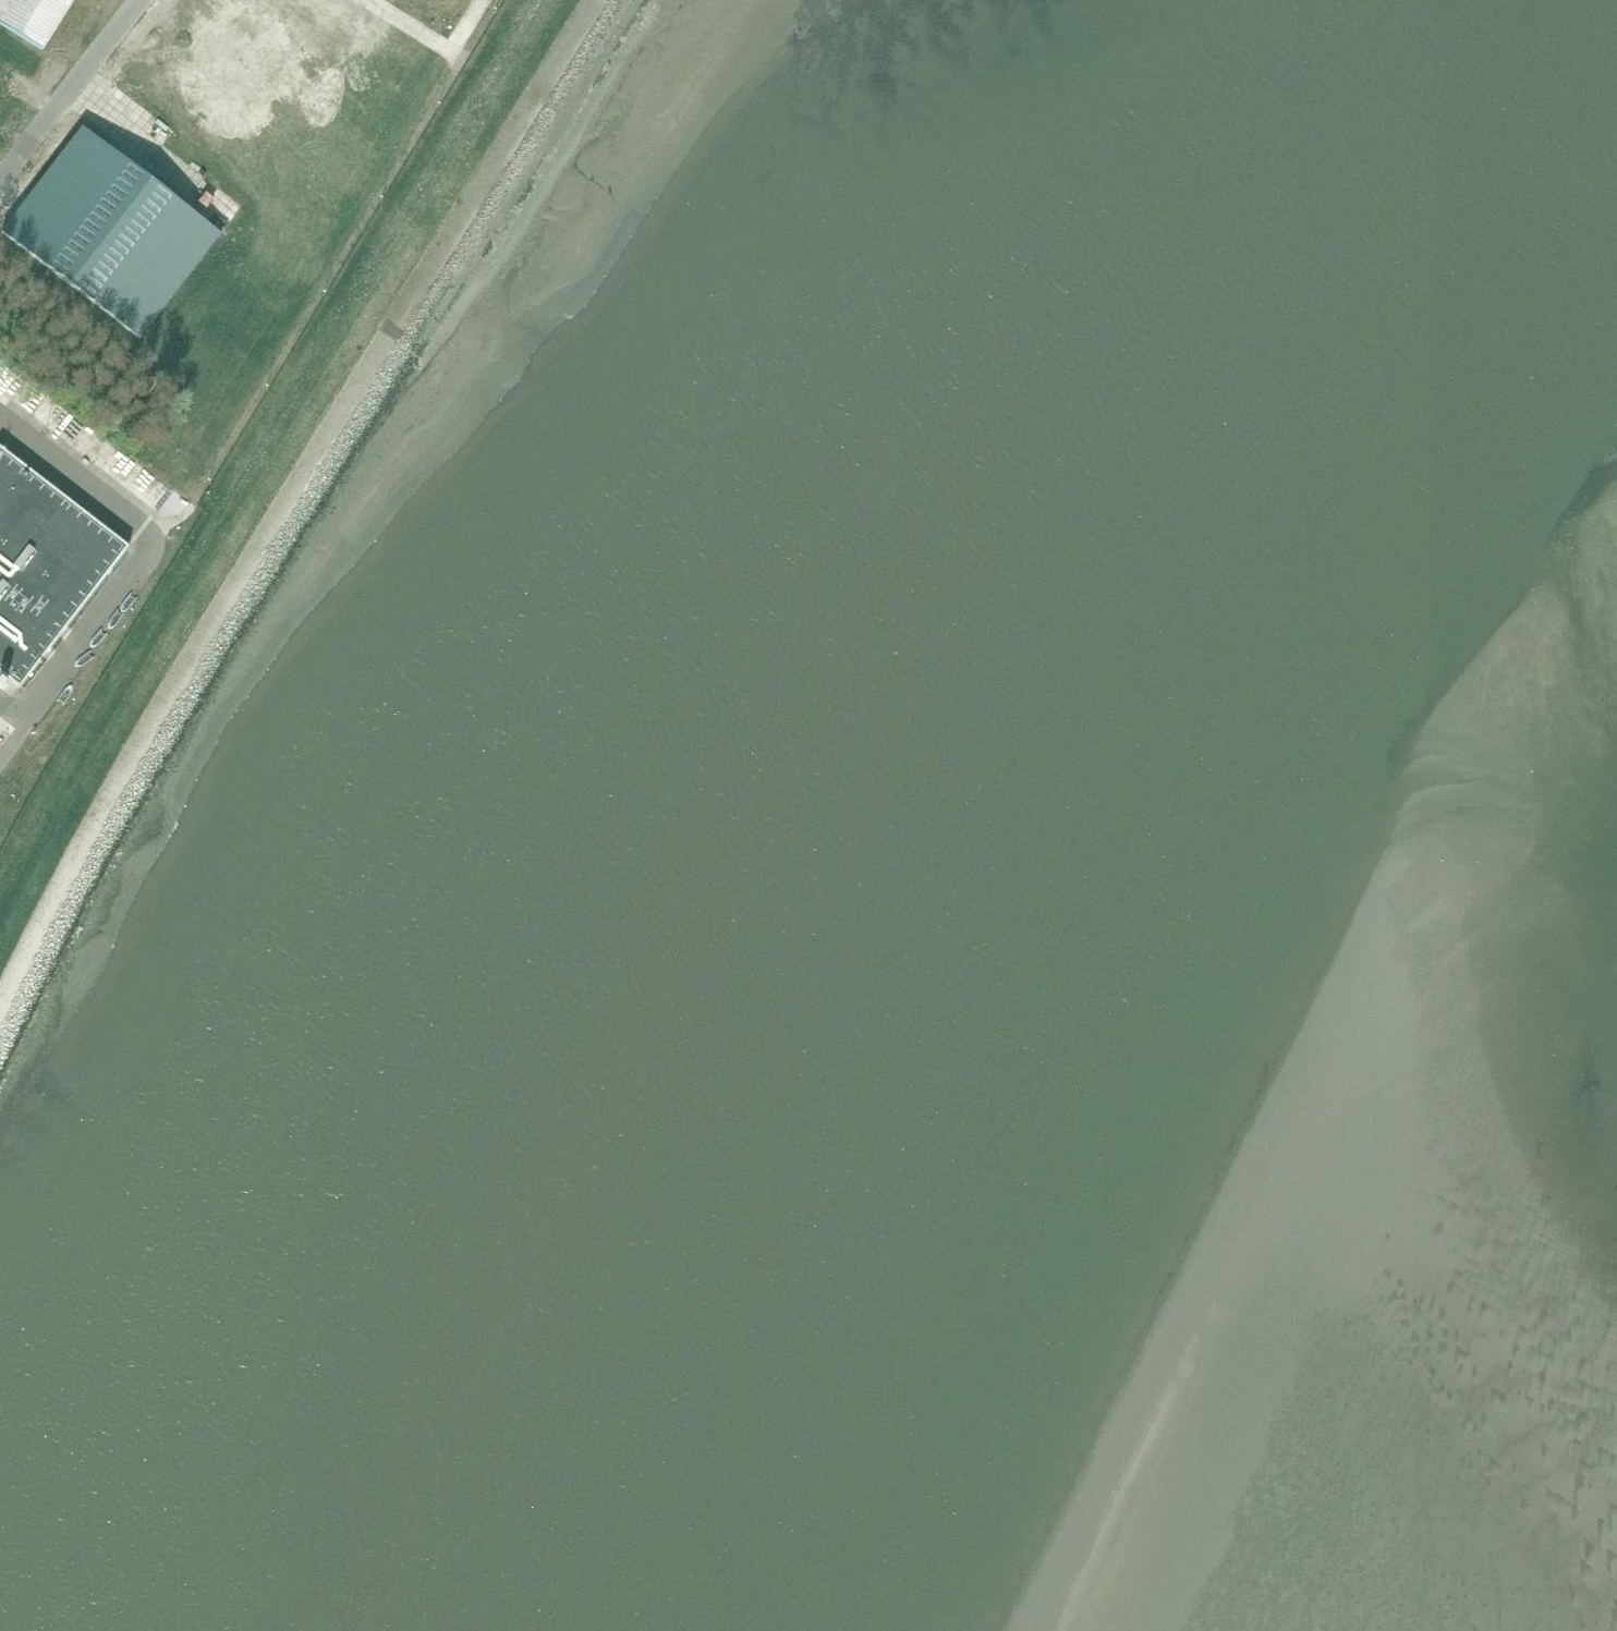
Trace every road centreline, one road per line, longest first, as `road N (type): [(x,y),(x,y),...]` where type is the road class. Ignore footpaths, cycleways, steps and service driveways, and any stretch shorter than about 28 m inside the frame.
road 1 (track): [(0,901),(102,716),(541,0)]

